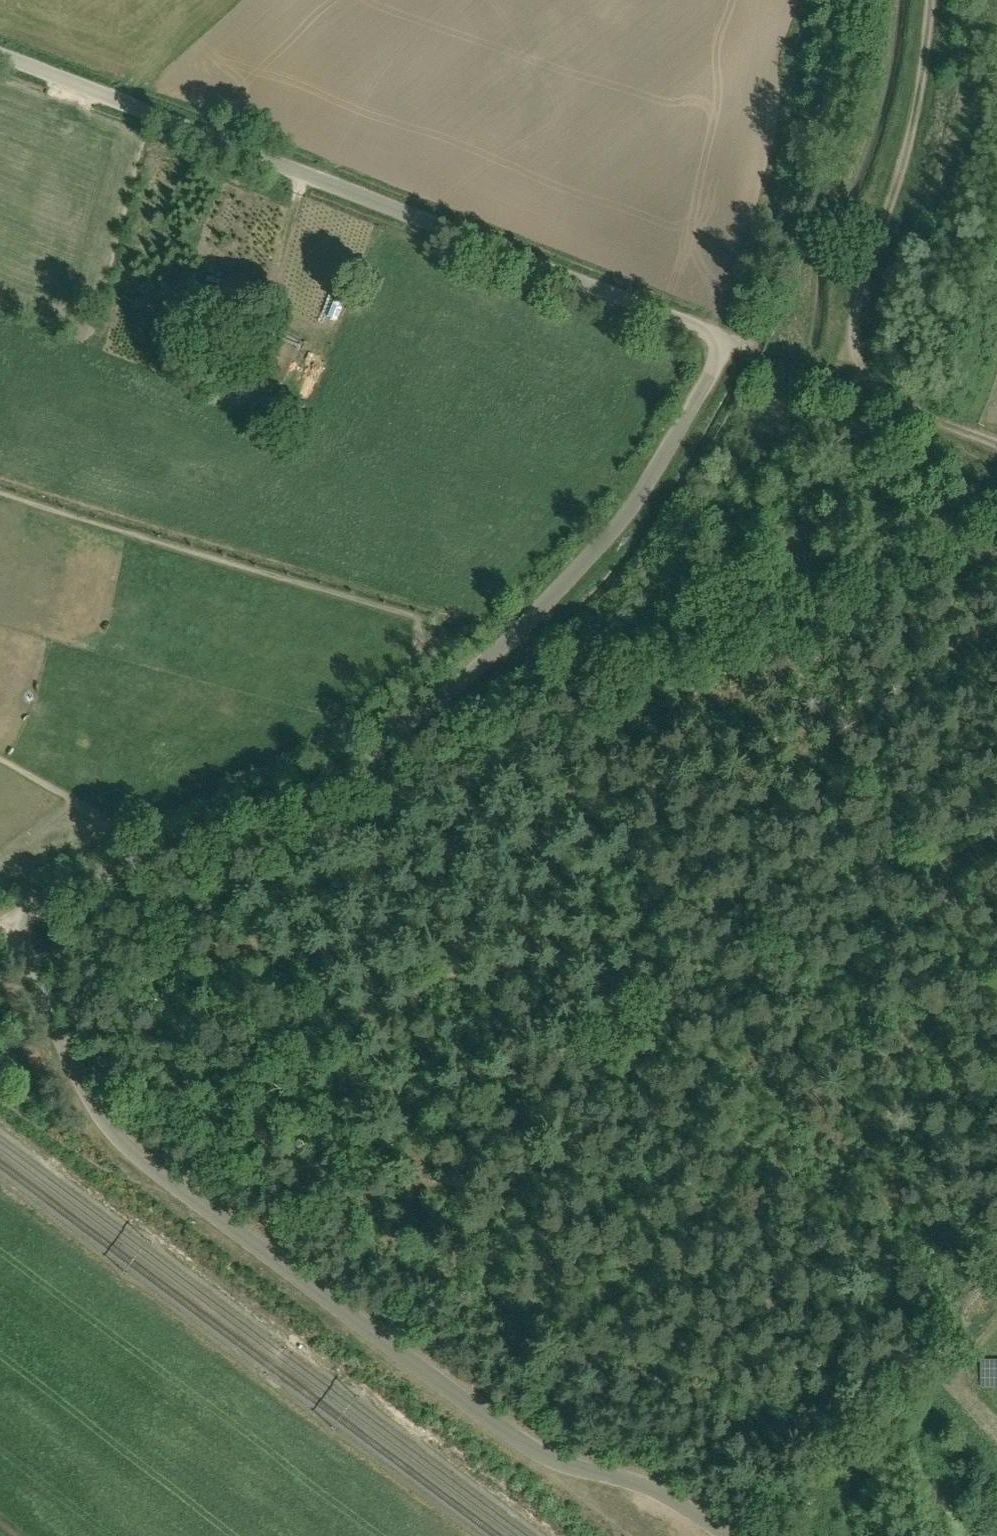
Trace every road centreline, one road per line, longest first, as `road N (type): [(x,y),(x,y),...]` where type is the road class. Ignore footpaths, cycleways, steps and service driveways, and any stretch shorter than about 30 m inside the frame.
road 1 (unclassified): [(12,914),(322,781),(473,675),(609,531),(729,340),(0,52)]
road 2 (unclassified): [(724,1535),(677,1502),(549,1459),(505,1432),(132,1152),(84,1086),(12,914)]
road 3 (track): [(883,394),(729,340)]

